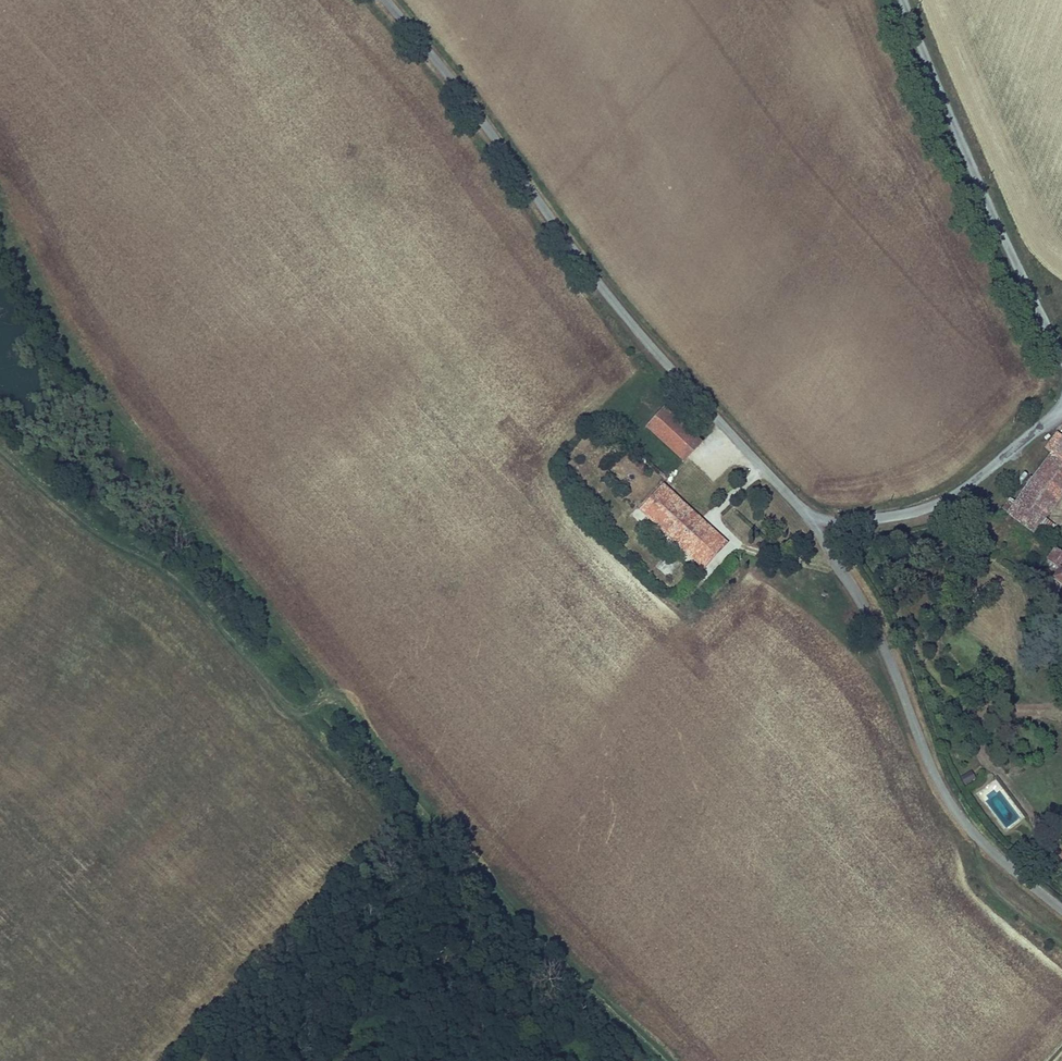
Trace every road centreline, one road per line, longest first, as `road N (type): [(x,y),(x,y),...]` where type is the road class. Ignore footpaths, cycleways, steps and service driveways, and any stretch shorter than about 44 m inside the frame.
road 1 (unclassified): [(387,0),(595,279),(814,524)]
road 2 (track): [(336,694),(85,391),(0,203)]
road 3 (track): [(666,1060),(336,694)]
road 4 (unclassified): [(814,524),(879,638),(940,787),(999,858),(1061,910)]
road 5 (track): [(336,694),(299,711),(177,580),(74,516),(0,450)]
road 6 (unclassified): [(903,0),(1061,356)]
road 7 (unclassified): [(1061,405),(937,499),(814,524)]

